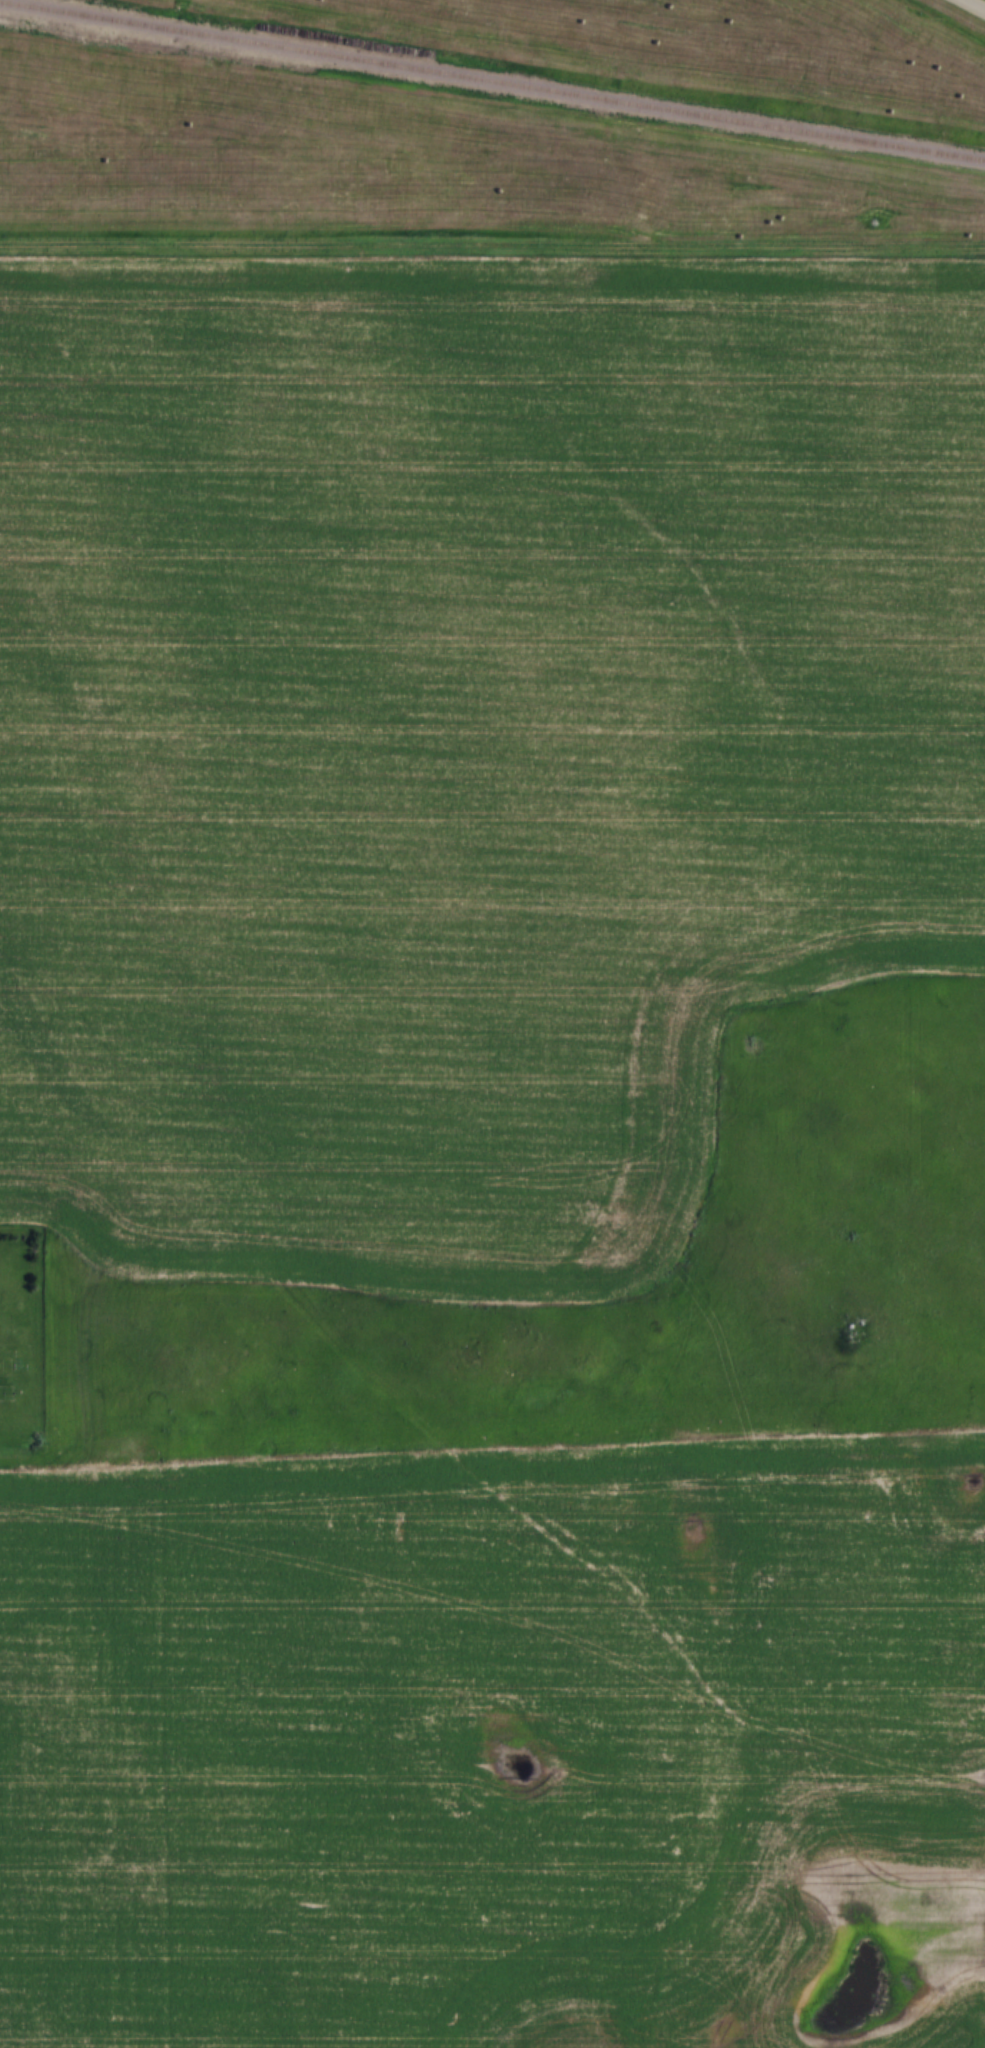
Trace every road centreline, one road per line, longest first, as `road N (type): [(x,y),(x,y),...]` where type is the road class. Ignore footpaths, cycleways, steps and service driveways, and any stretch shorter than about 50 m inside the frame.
road 1 (residential): [(984,329),(573,281),(256,292),(0,277)]

